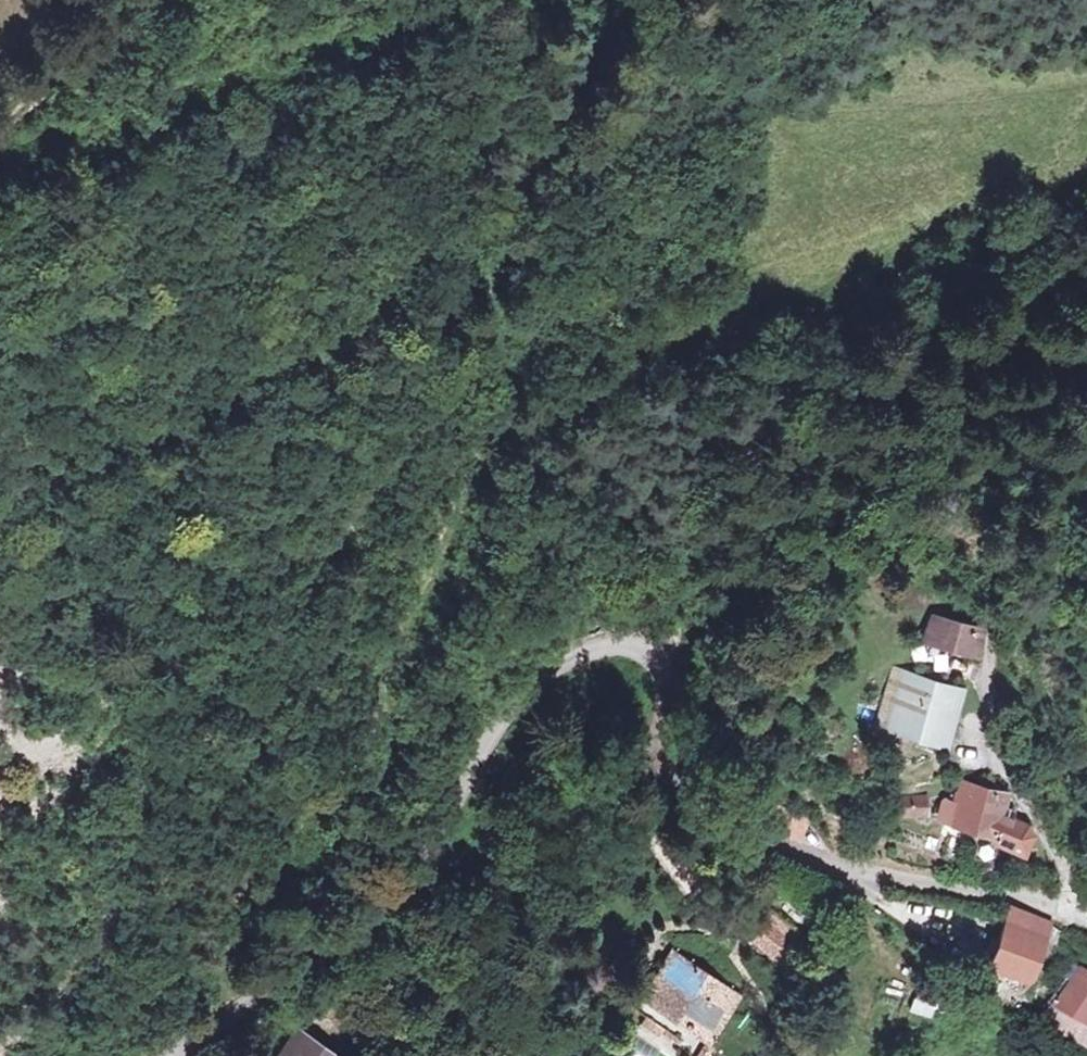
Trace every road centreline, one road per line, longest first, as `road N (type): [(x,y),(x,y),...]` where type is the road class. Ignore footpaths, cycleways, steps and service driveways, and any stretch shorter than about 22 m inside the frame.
road 1 (residential): [(1086,922),(987,890),(848,868),(714,833),(693,821),(678,794),(659,656),(625,648),(557,668),(502,720),(488,753),(475,836),(454,866),(266,993),(204,1022),(171,1055)]
road 2 (track): [(628,0),(514,186),(492,257),(505,343),(502,431),(480,459),(383,671),(382,724),(295,839),(204,1022)]
road 3 (track): [(0,139),(48,137),(132,111),(439,0)]
road 4 (unclassified): [(1002,557),(988,711),(996,740),(1086,902)]
road 5 (track): [(1086,359),(1064,377),(1010,495),(1002,557)]
road 6 (track): [(0,135),(136,11)]

